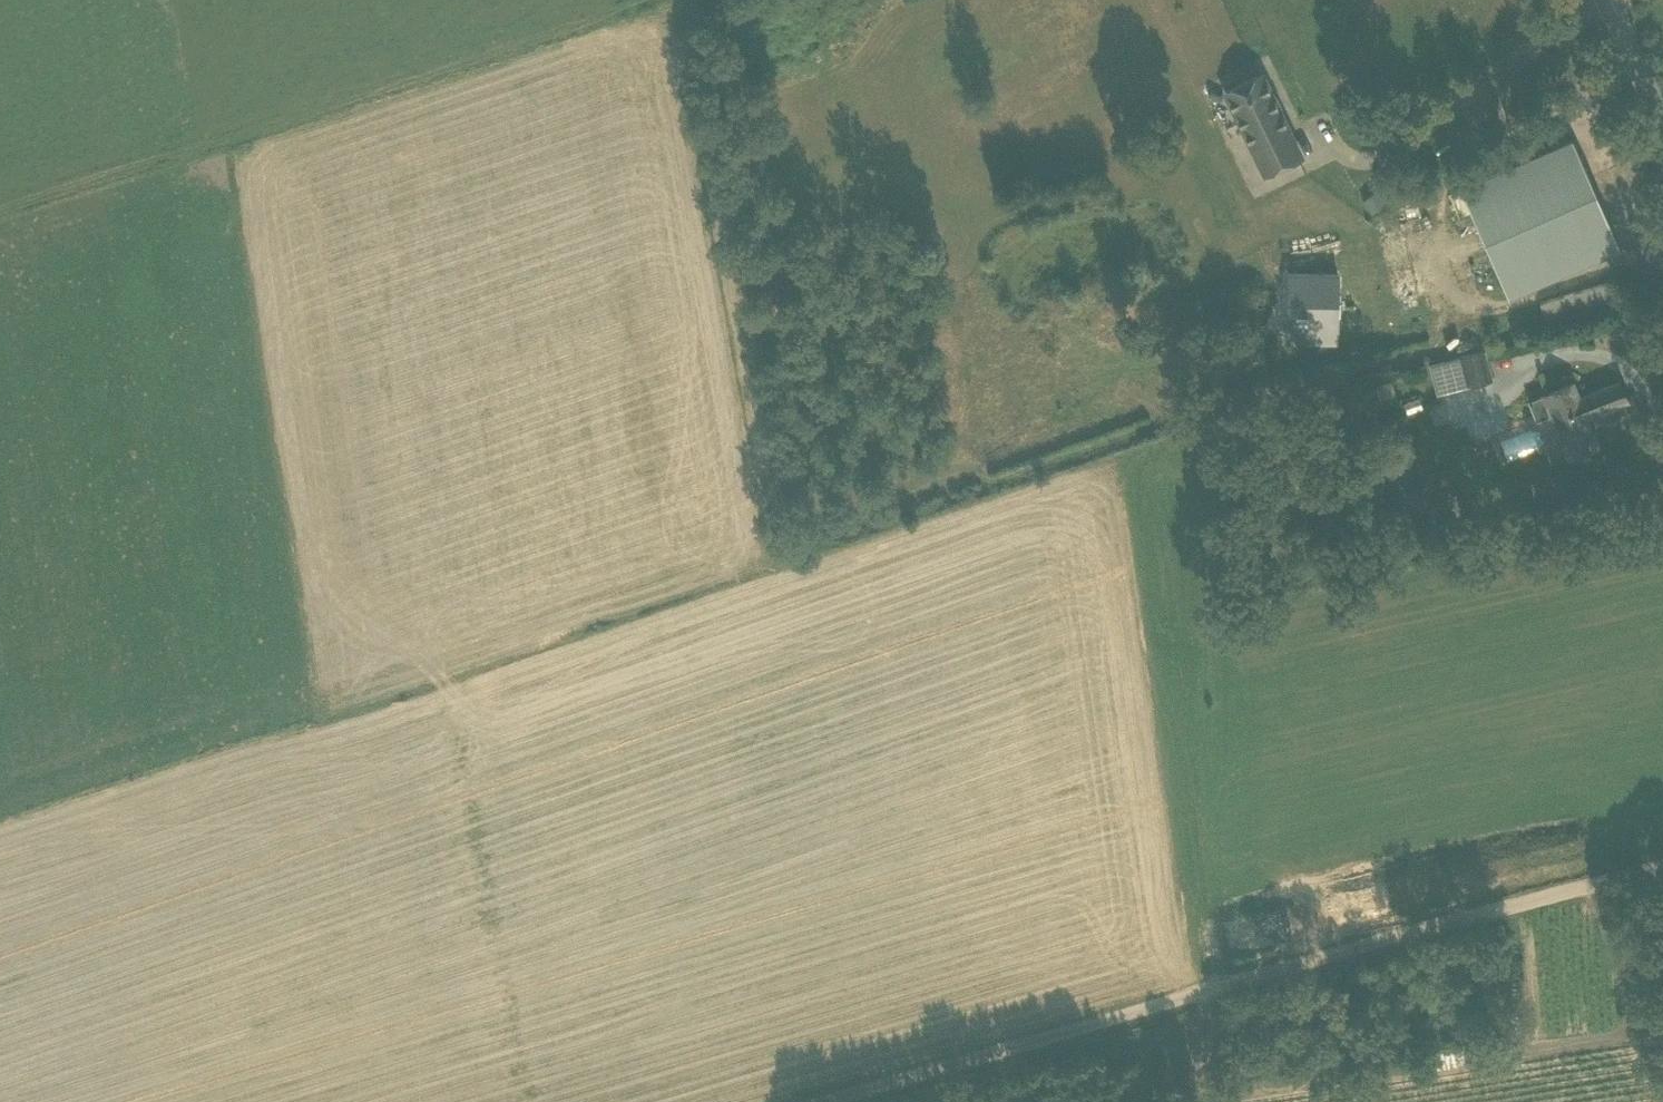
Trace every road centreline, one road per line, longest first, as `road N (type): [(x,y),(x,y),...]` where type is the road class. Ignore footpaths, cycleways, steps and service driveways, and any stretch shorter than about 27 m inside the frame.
road 1 (track): [(840,1101),(1475,915),(1662,869)]
road 2 (tertiary): [(1662,129),(1608,0)]

